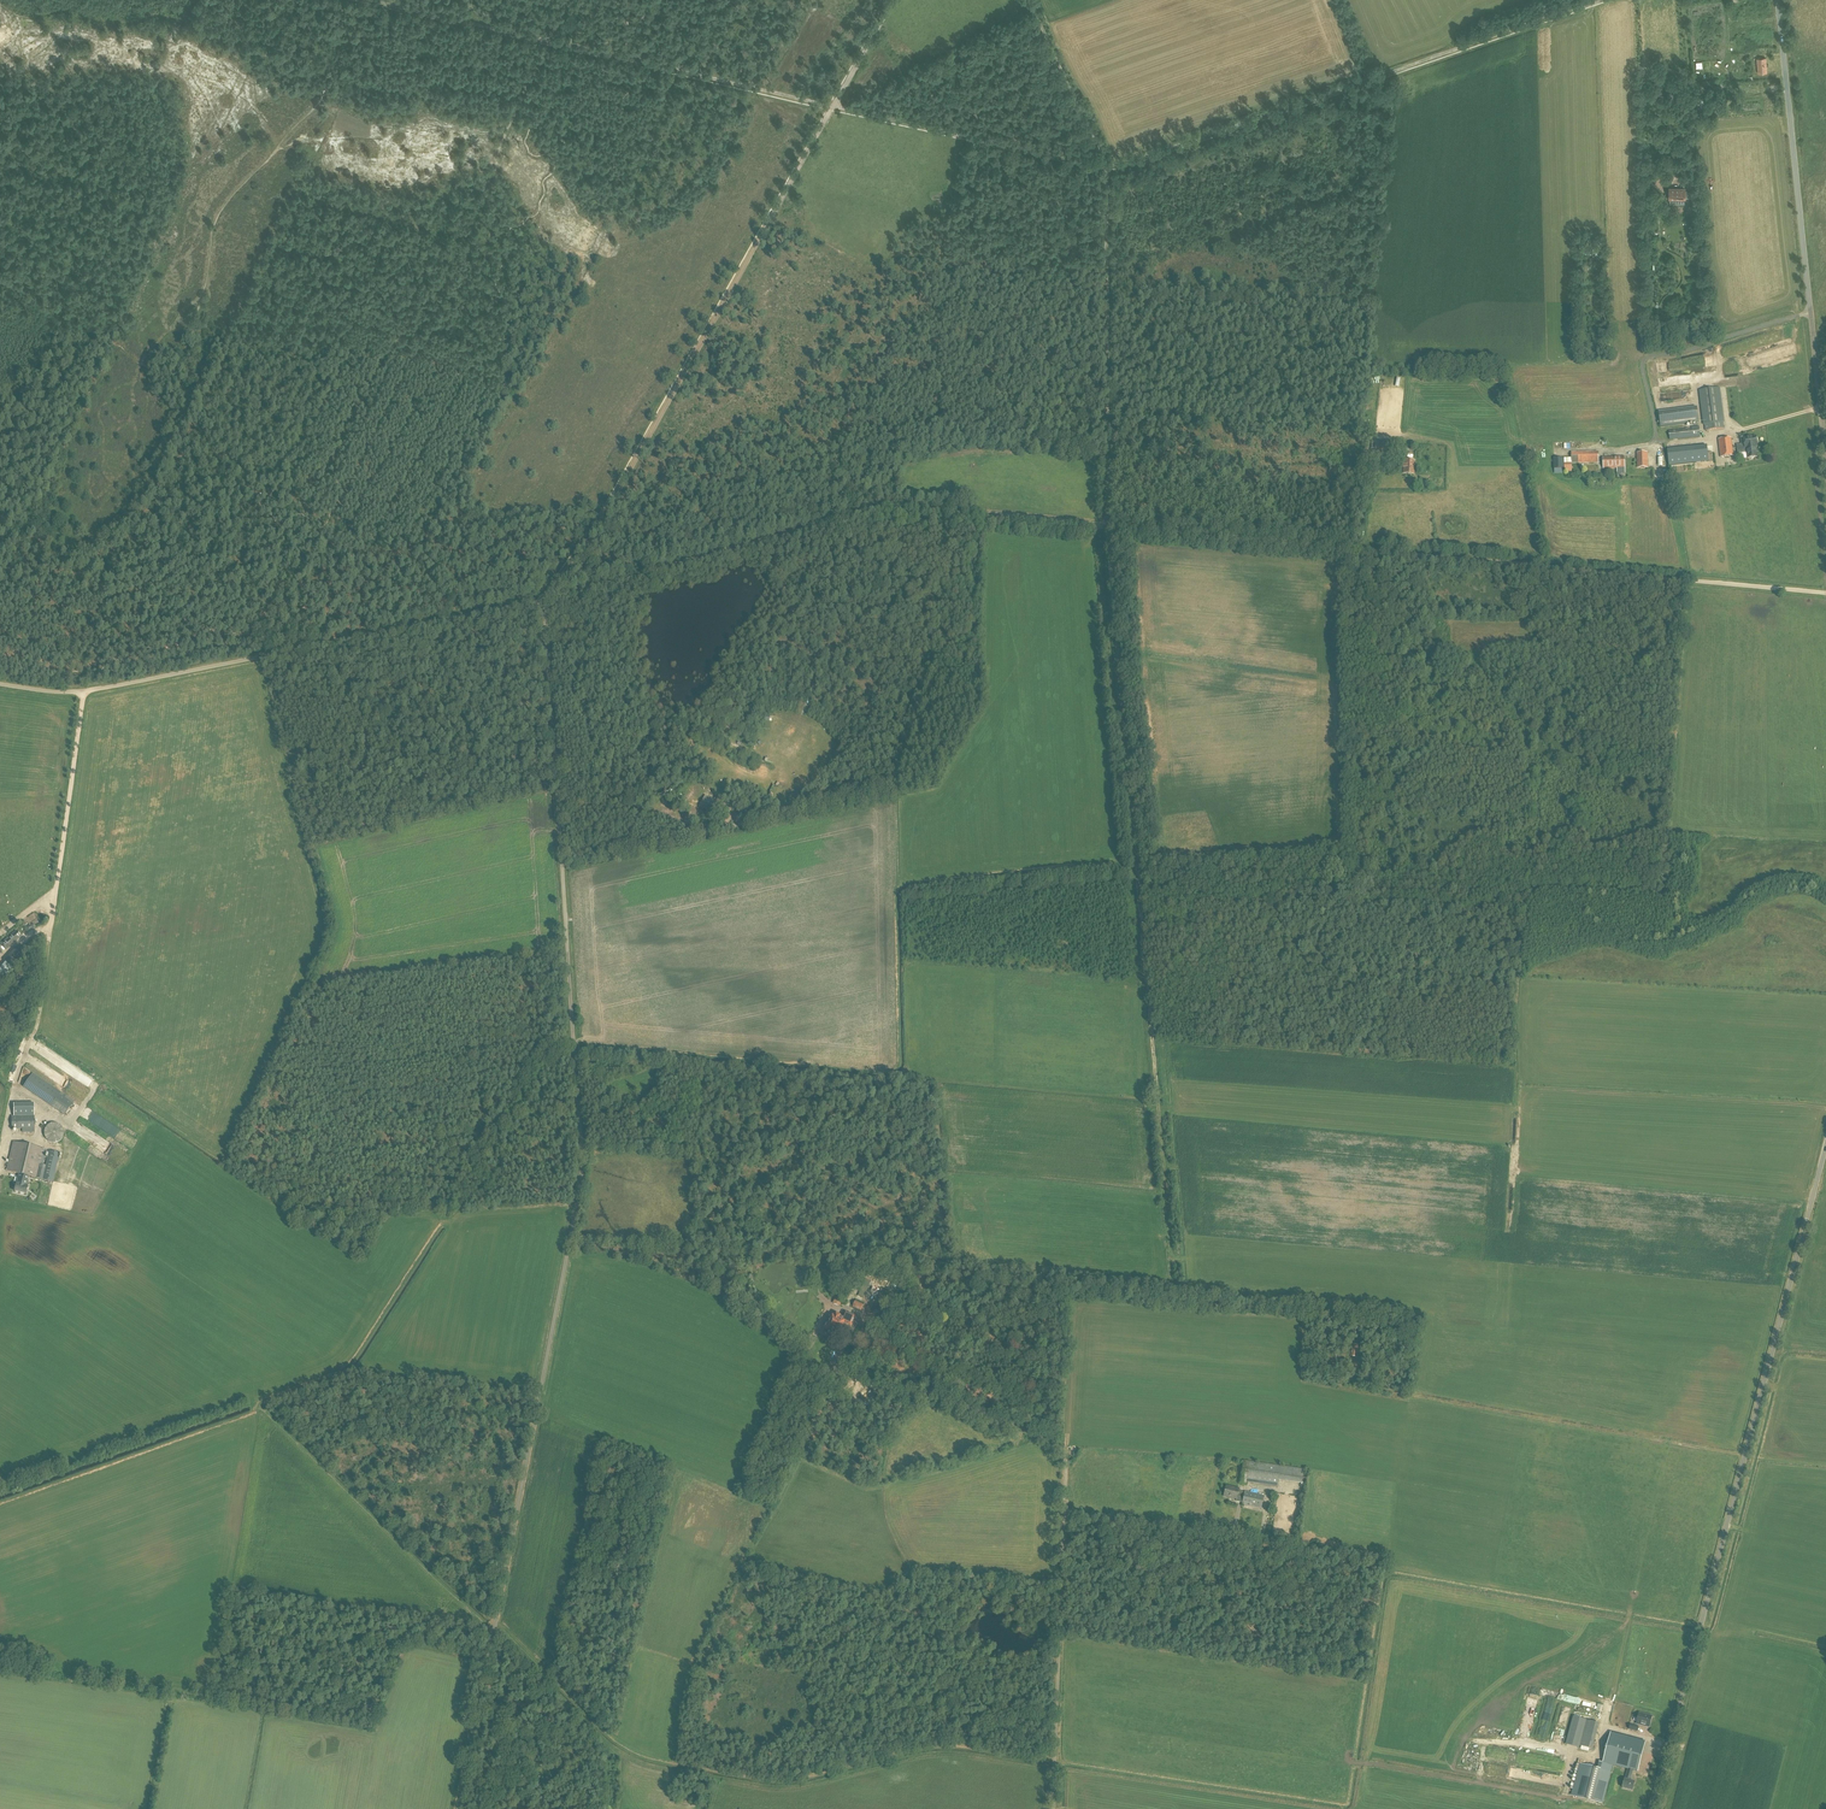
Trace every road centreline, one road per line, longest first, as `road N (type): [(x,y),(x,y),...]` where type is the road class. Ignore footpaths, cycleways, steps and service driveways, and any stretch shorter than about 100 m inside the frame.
road 1 (unclassified): [(459,1808),(581,1166),(544,599)]
road 2 (track): [(1173,1296),(1107,527)]
road 3 (unclassified): [(1654,1808),(1825,1145)]
road 4 (track): [(549,595),(613,502),(833,108)]
road 5 (unclassified): [(0,684),(86,690),(544,599)]
road 6 (track): [(1602,0),(1104,166)]
road 7 (track): [(1107,527),(892,508),(603,586)]
road 8 (track): [(833,108),(368,0)]
road 9 (track): [(1825,594),(1356,549)]
road 10 (unclassified): [(1825,457),(1777,0)]
road 11 (track): [(1107,527),(1104,166)]
road 12 (unclassified): [(1065,1513),(1064,1454),(925,1390),(837,1373)]
road 13 (unclassified): [(1055,1808),(1065,1513)]
road 14 (track): [(1104,166),(833,108)]
road 15 (track): [(1356,549),(1107,527)]
road 16 (track): [(1104,166),(1030,0)]
road 17 (unclassified): [(1065,1513),(1223,1535)]
road 18 (track): [(894,0),(833,108)]

